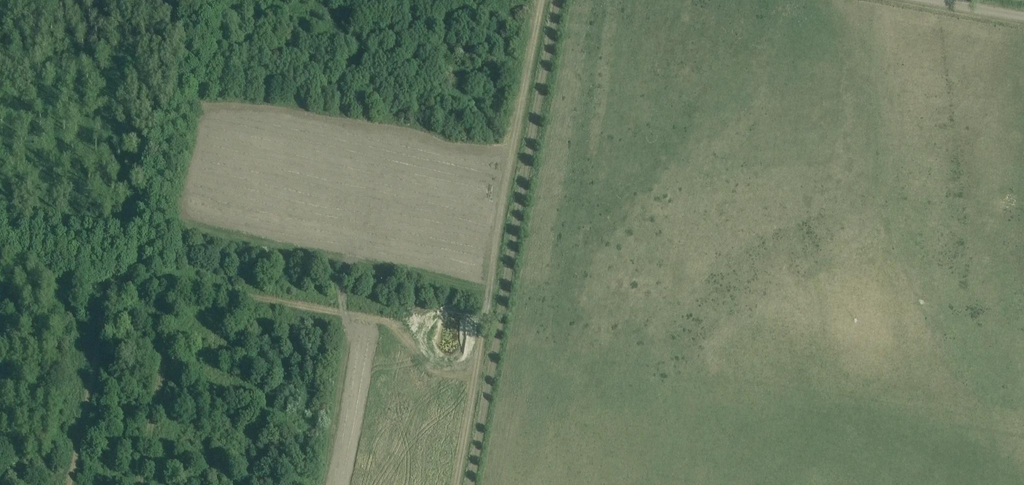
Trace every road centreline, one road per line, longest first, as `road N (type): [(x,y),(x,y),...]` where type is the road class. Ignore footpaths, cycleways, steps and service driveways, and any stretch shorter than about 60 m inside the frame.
road 1 (track): [(205,0),(149,256),(116,278),(73,484)]
road 2 (track): [(458,484),(543,0)]
road 3 (track): [(145,263),(167,283),(370,324),(440,371),(477,378)]

